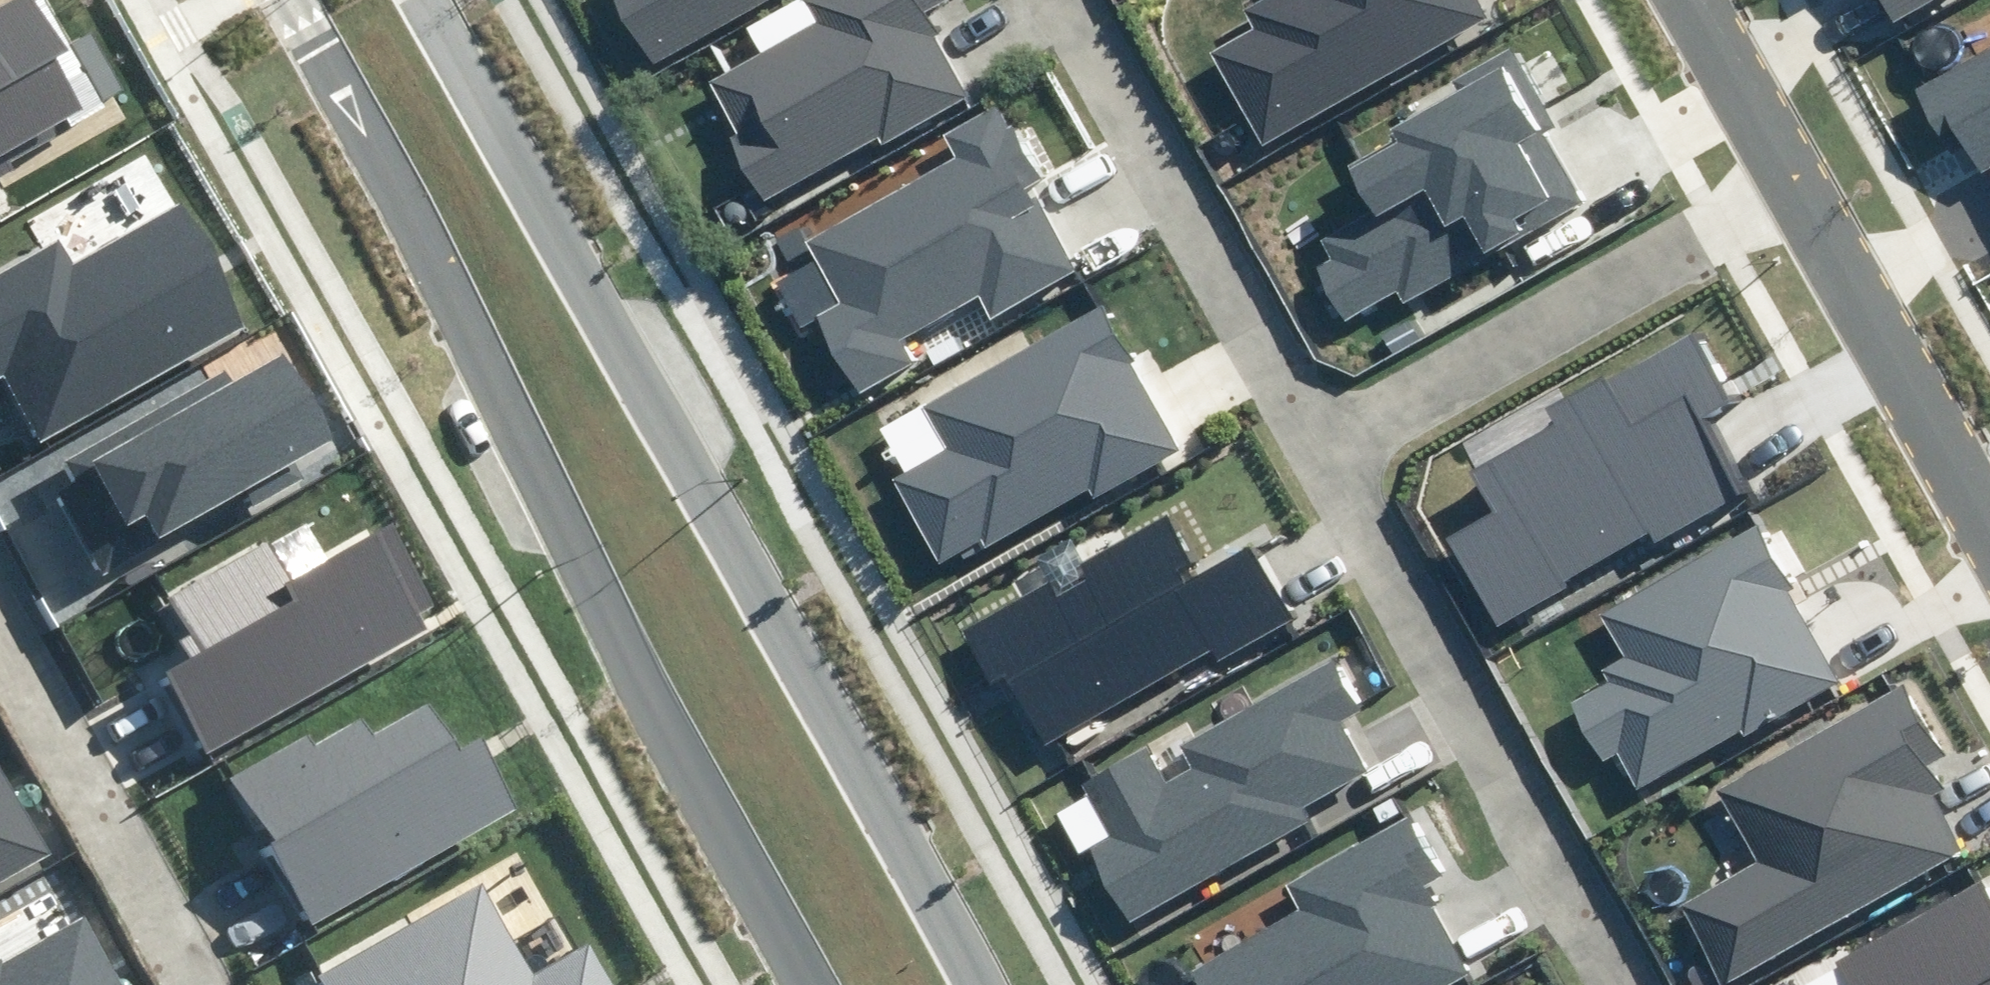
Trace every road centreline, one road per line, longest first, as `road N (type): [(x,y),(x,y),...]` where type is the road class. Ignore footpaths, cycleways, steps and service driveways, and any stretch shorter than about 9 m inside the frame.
road 1 (secondary): [(437,0),(921,861),(983,984)]
road 2 (secondary): [(826,984),(298,0)]
road 3 (residential): [(1333,456),(1621,984)]
road 4 (residential): [(1333,456),(1801,181)]
road 5 (residential): [(1077,0),(1333,456)]
road 6 (residential): [(209,984),(0,609)]
road 7 (residential): [(1801,181),(1989,517)]
road 8 (residential): [(1699,0),(1801,181)]

